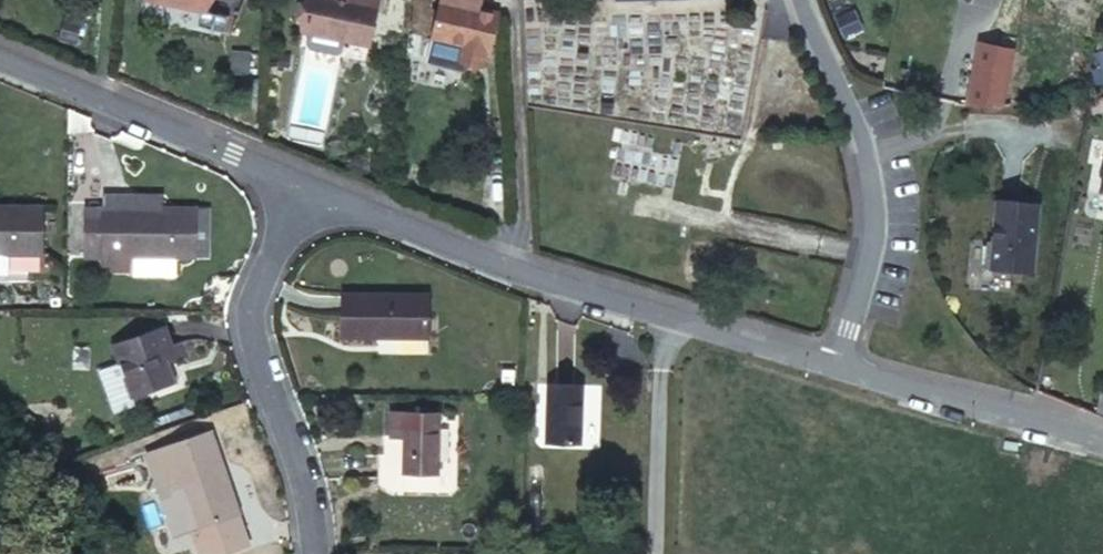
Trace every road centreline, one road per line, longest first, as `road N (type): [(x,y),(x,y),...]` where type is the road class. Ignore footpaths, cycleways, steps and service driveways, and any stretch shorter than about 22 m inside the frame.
road 1 (residential): [(304,186),(511,268),(838,366)]
road 2 (residential): [(304,186),(245,302),(244,340),(301,498),(309,553)]
road 3 (residential): [(838,366),(869,257),(871,217),(858,157),(795,0)]
road 4 (residential): [(0,55),(304,186)]
road 5 (residential): [(1102,437),(838,366)]

